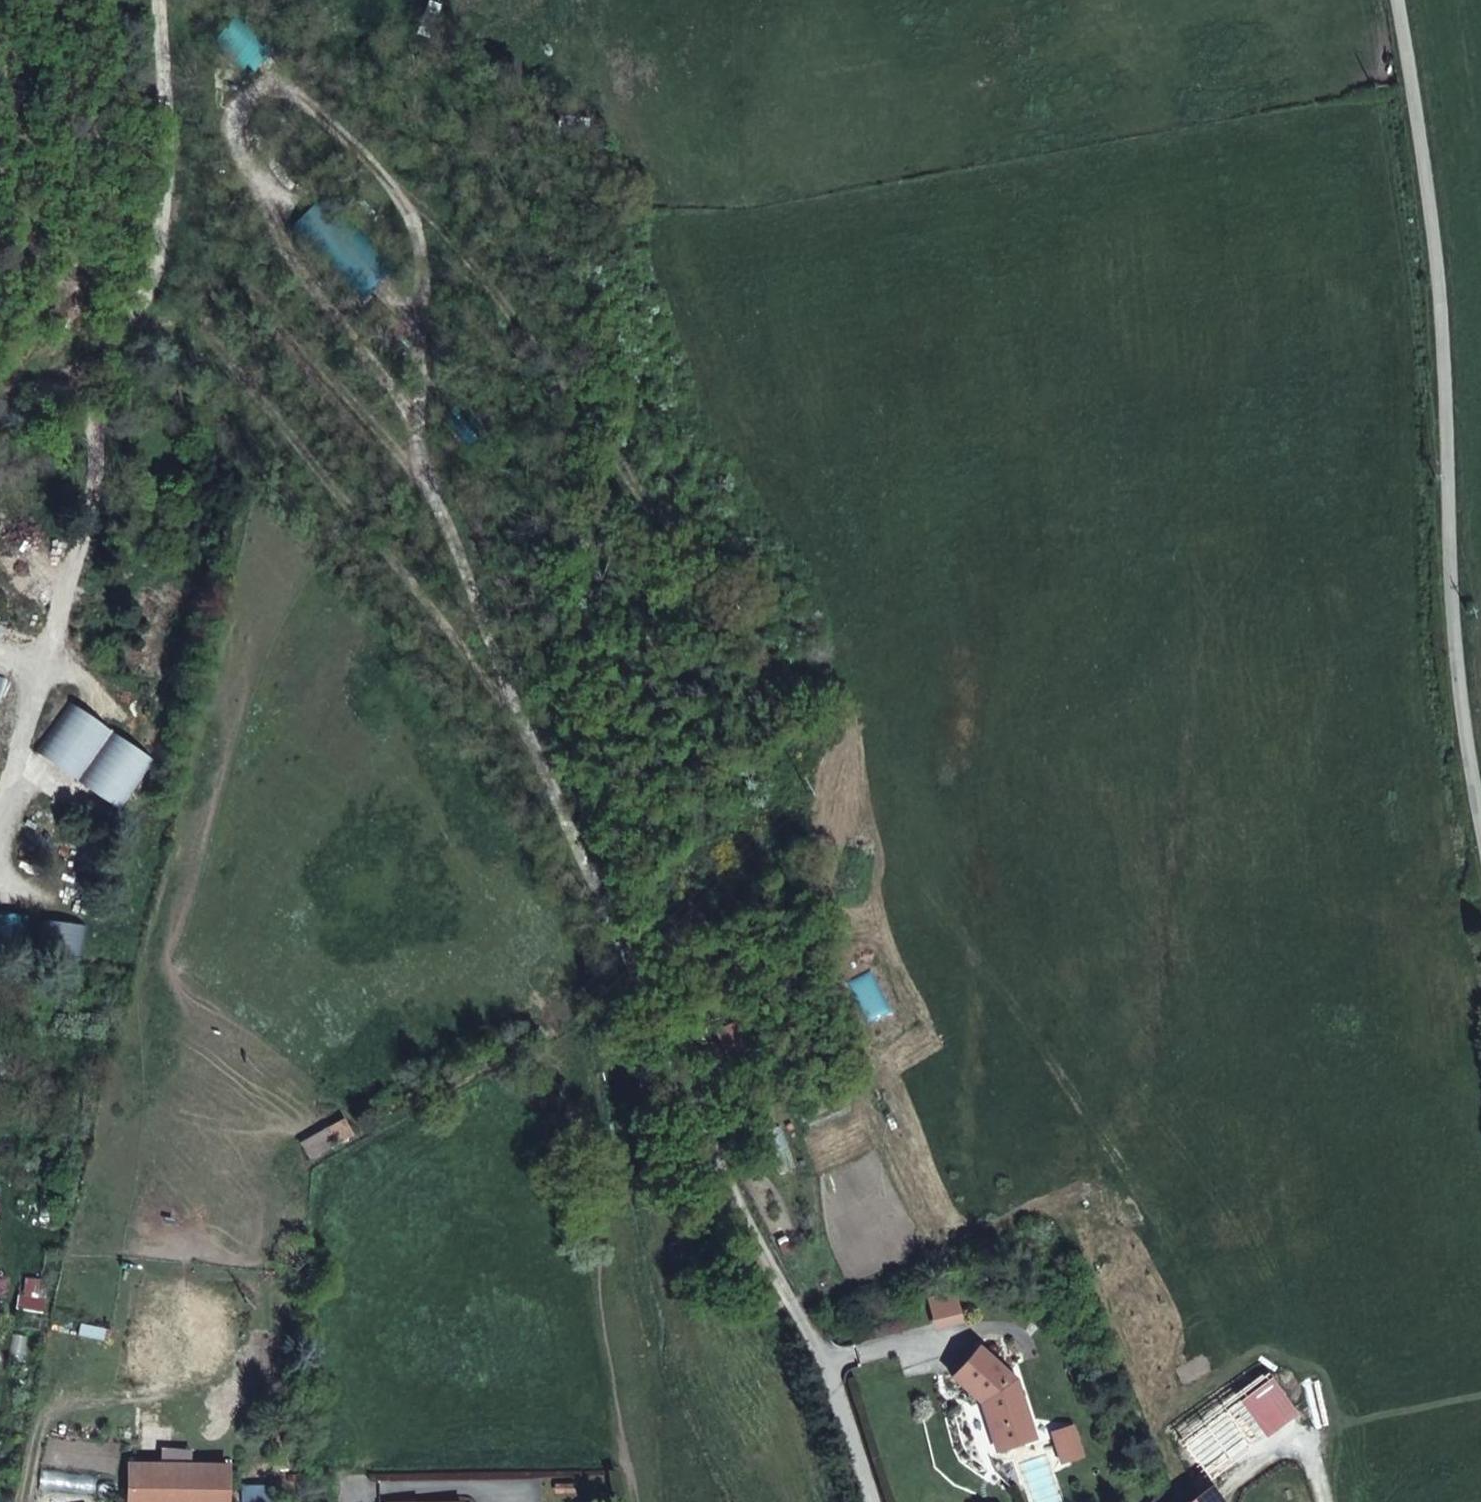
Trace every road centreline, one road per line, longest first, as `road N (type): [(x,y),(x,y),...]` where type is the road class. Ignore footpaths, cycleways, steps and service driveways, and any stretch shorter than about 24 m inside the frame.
road 1 (residential): [(1392,0),(1448,359),(1458,626),(1480,802)]

